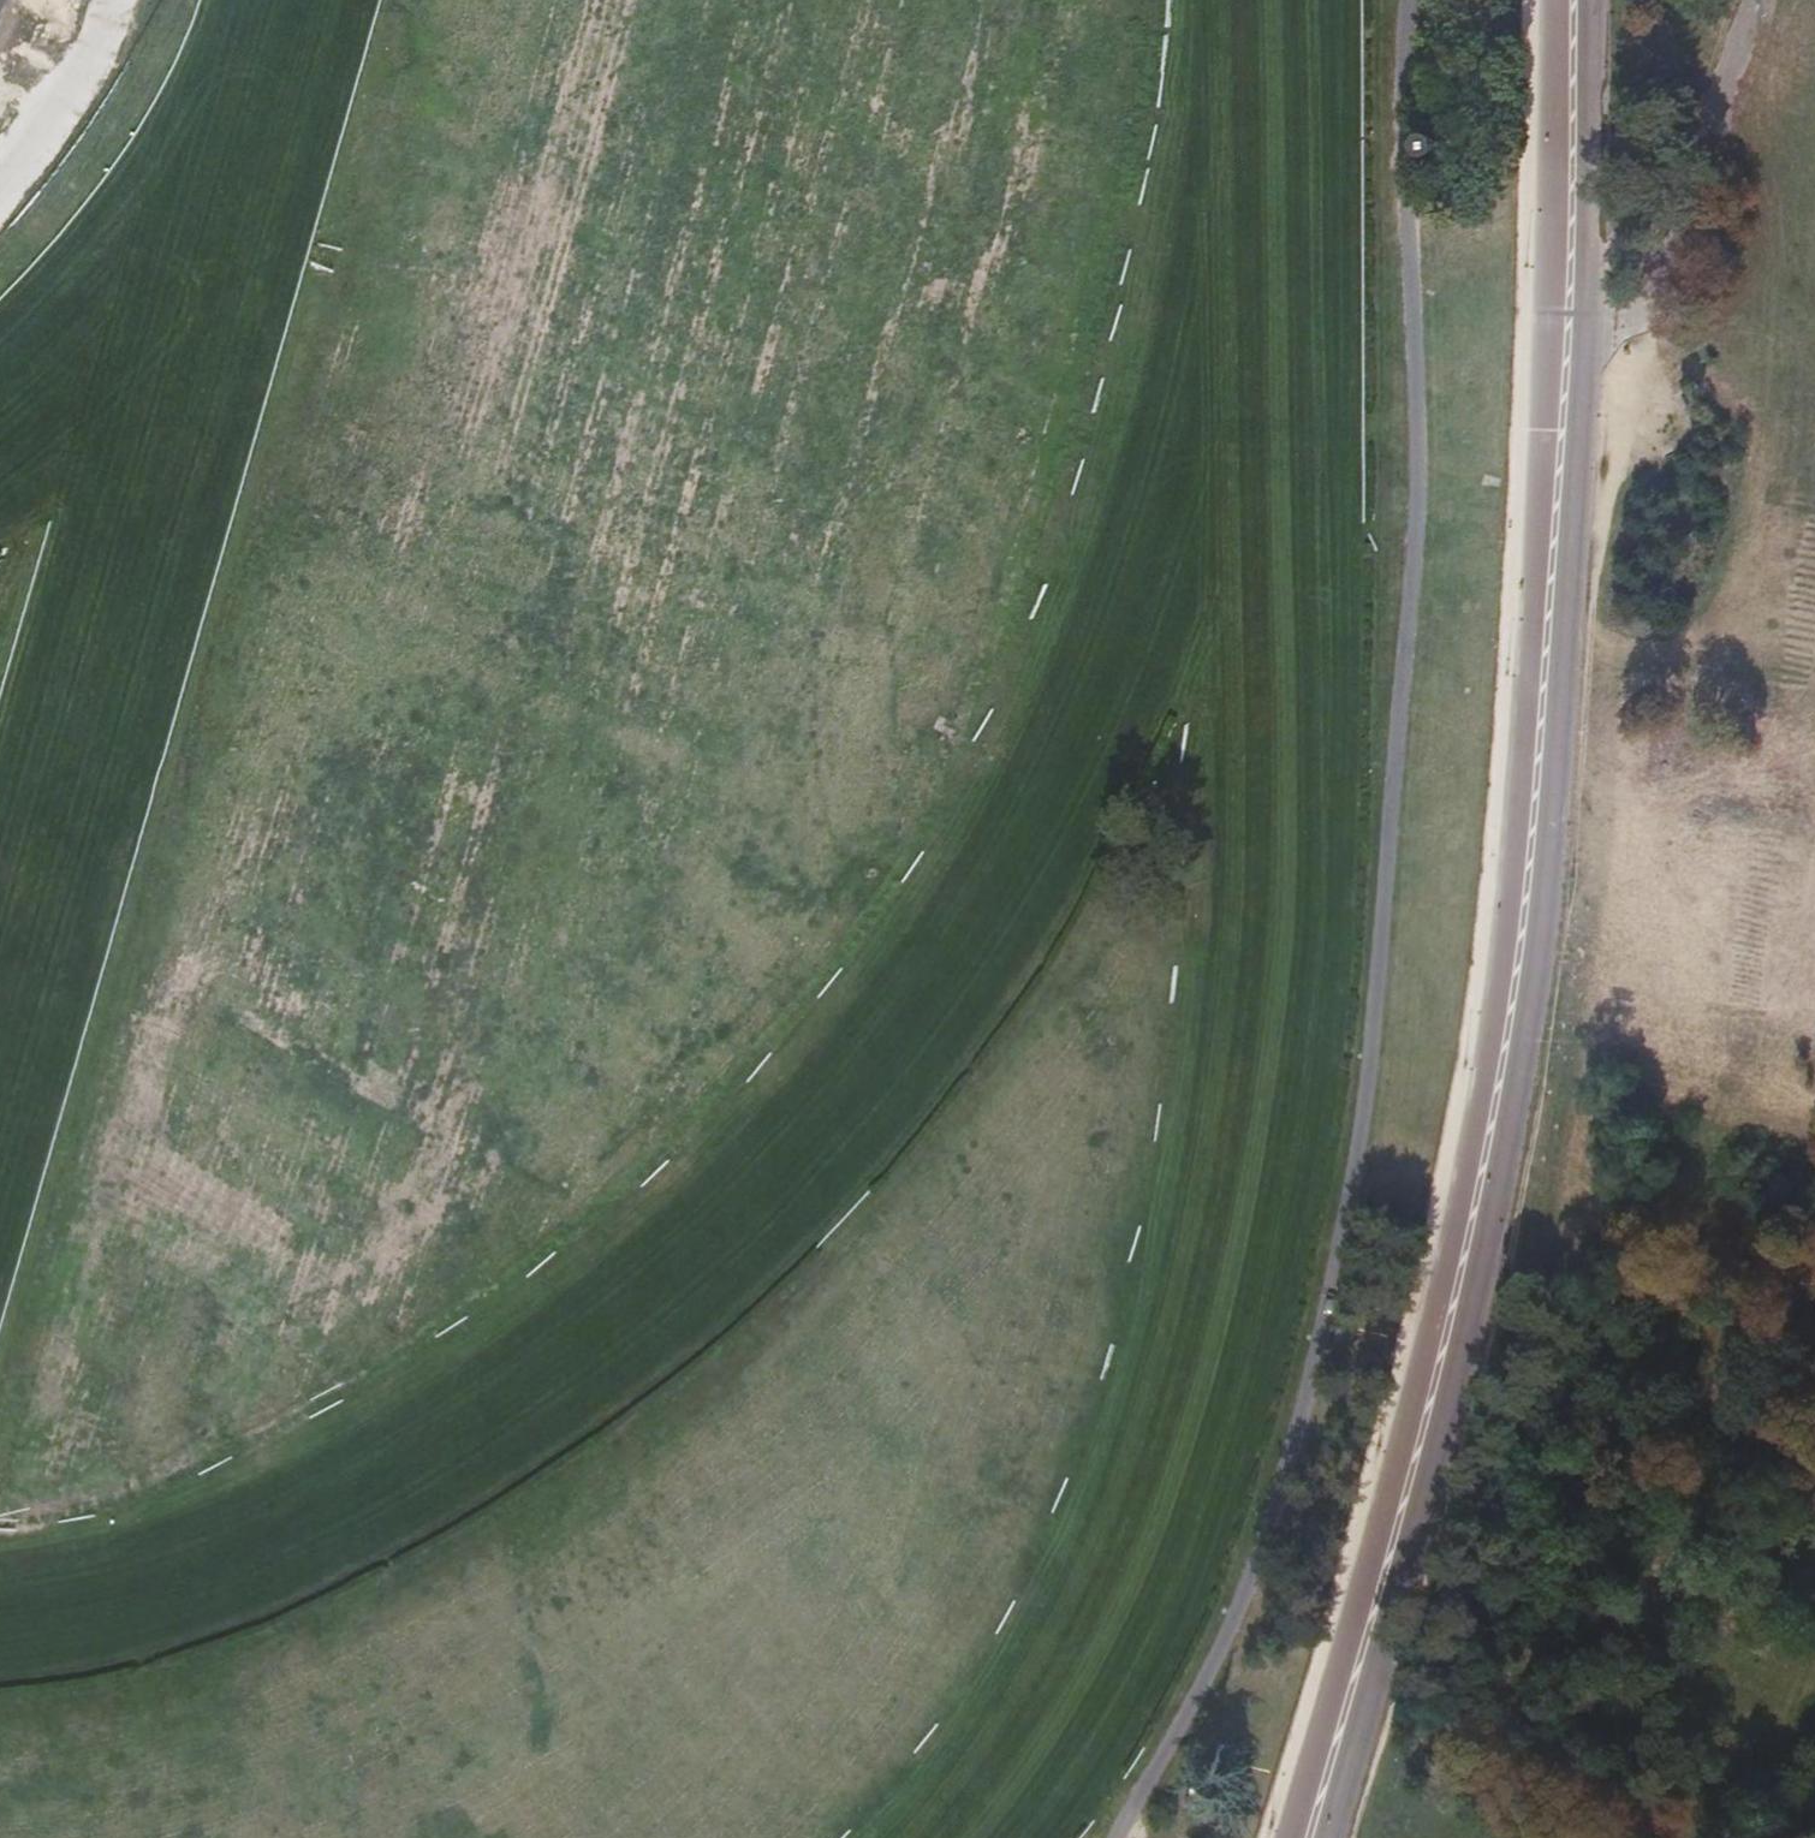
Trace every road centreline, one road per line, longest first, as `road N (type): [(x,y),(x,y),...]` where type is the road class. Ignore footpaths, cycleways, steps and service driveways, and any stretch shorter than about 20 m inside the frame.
road 1 (track): [(1756,0),(1646,316),(1572,326)]

